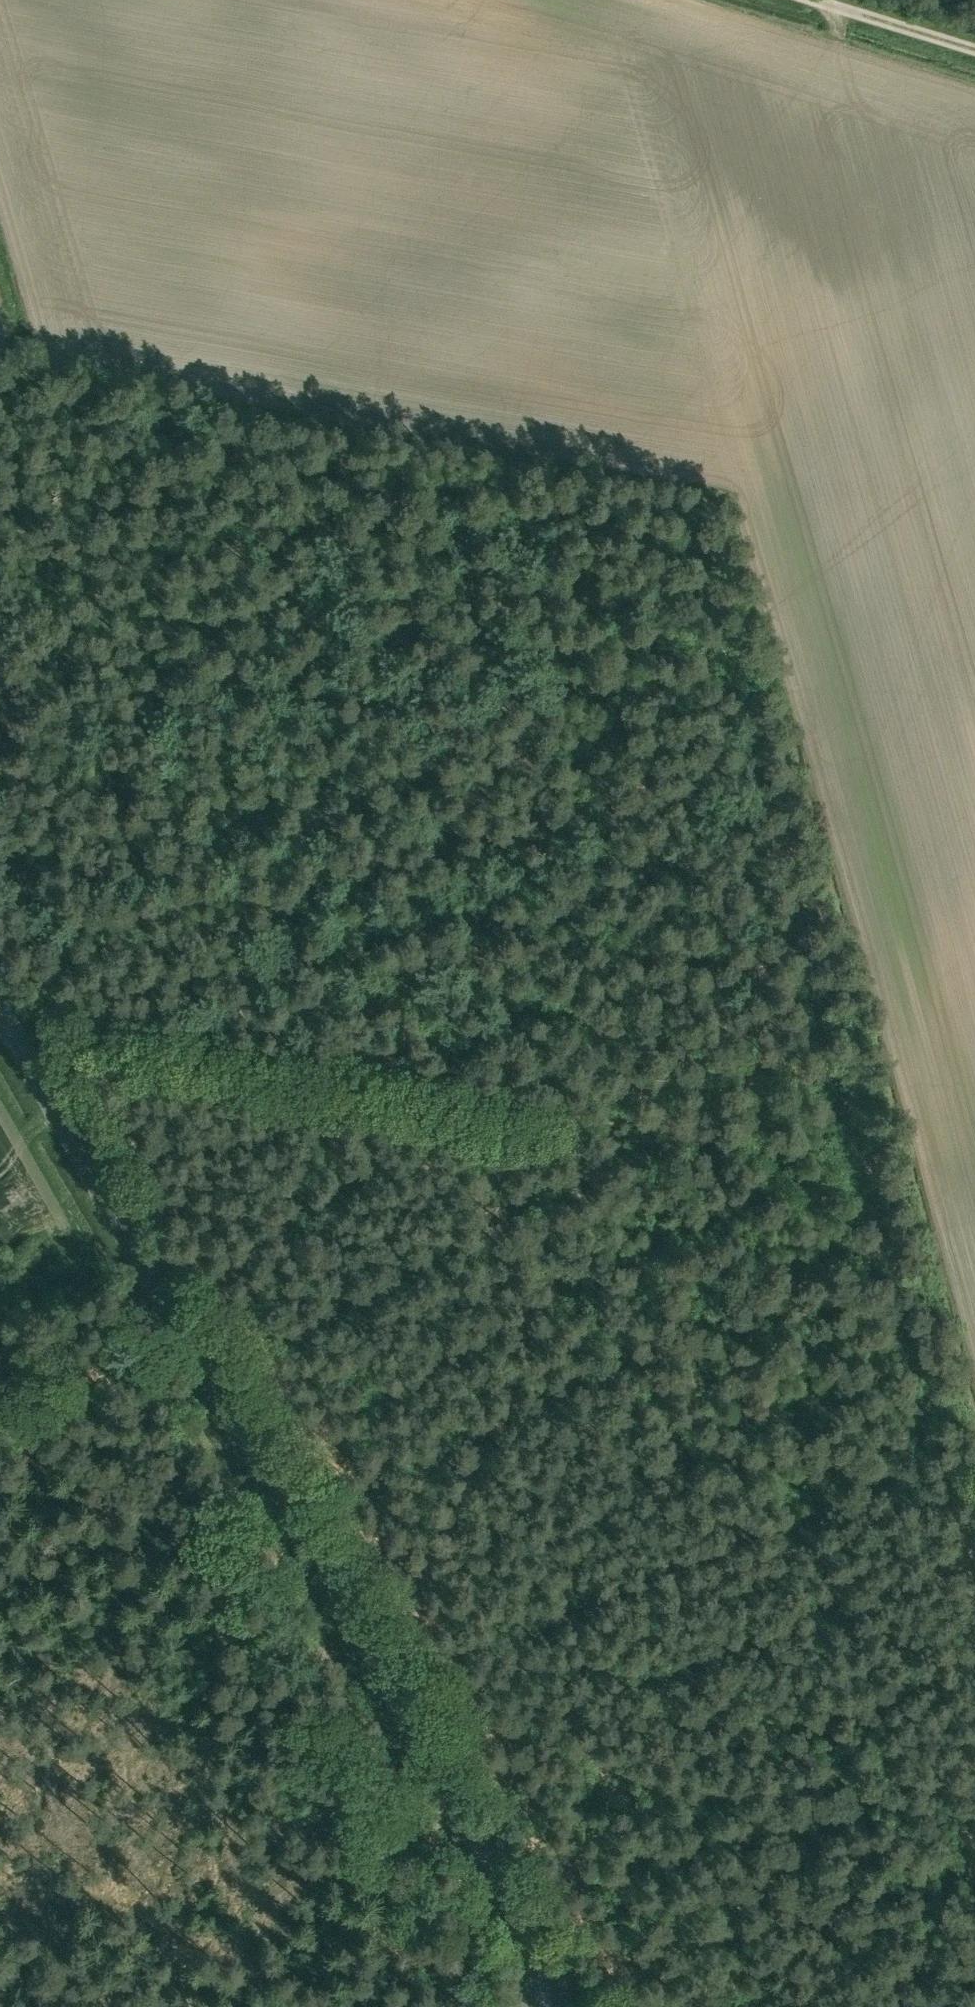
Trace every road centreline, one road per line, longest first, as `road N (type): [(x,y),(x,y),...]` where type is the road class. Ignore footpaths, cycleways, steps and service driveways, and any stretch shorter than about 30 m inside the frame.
road 1 (unclassified): [(0,1013),(562,2006)]
road 2 (unclassified): [(818,0),(974,48)]

